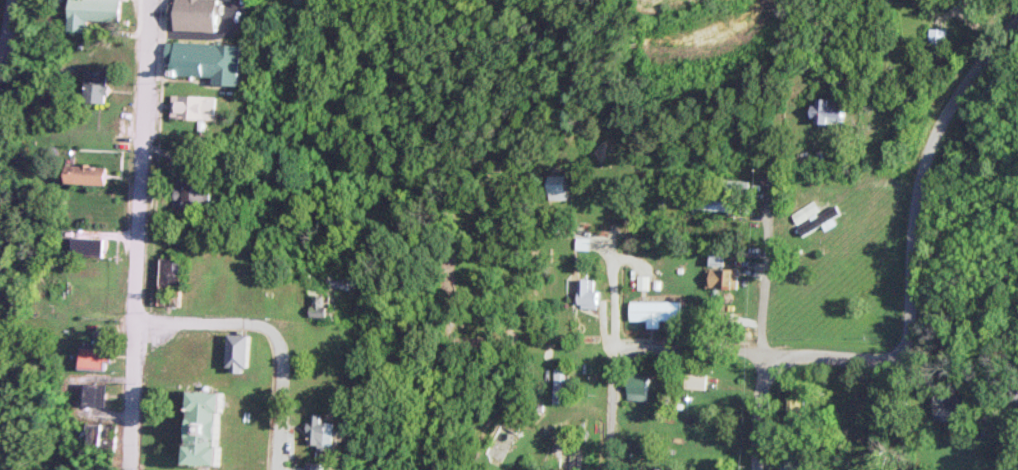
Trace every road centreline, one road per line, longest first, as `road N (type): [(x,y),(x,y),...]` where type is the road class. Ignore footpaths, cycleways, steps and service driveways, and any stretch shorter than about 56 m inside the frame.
road 1 (residential): [(126,469),(143,0)]
road 2 (residential): [(902,335),(909,180),(941,101),(1017,12)]
road 3 (residential): [(610,469),(607,220)]
road 4 (residential): [(761,349),(766,161)]
road 5 (residential): [(133,322),(262,329),(282,353)]
road 6 (residential): [(761,349),(612,342)]
road 7 (residential): [(761,349),(902,335)]
road 8 (residential): [(751,469),(761,349)]

